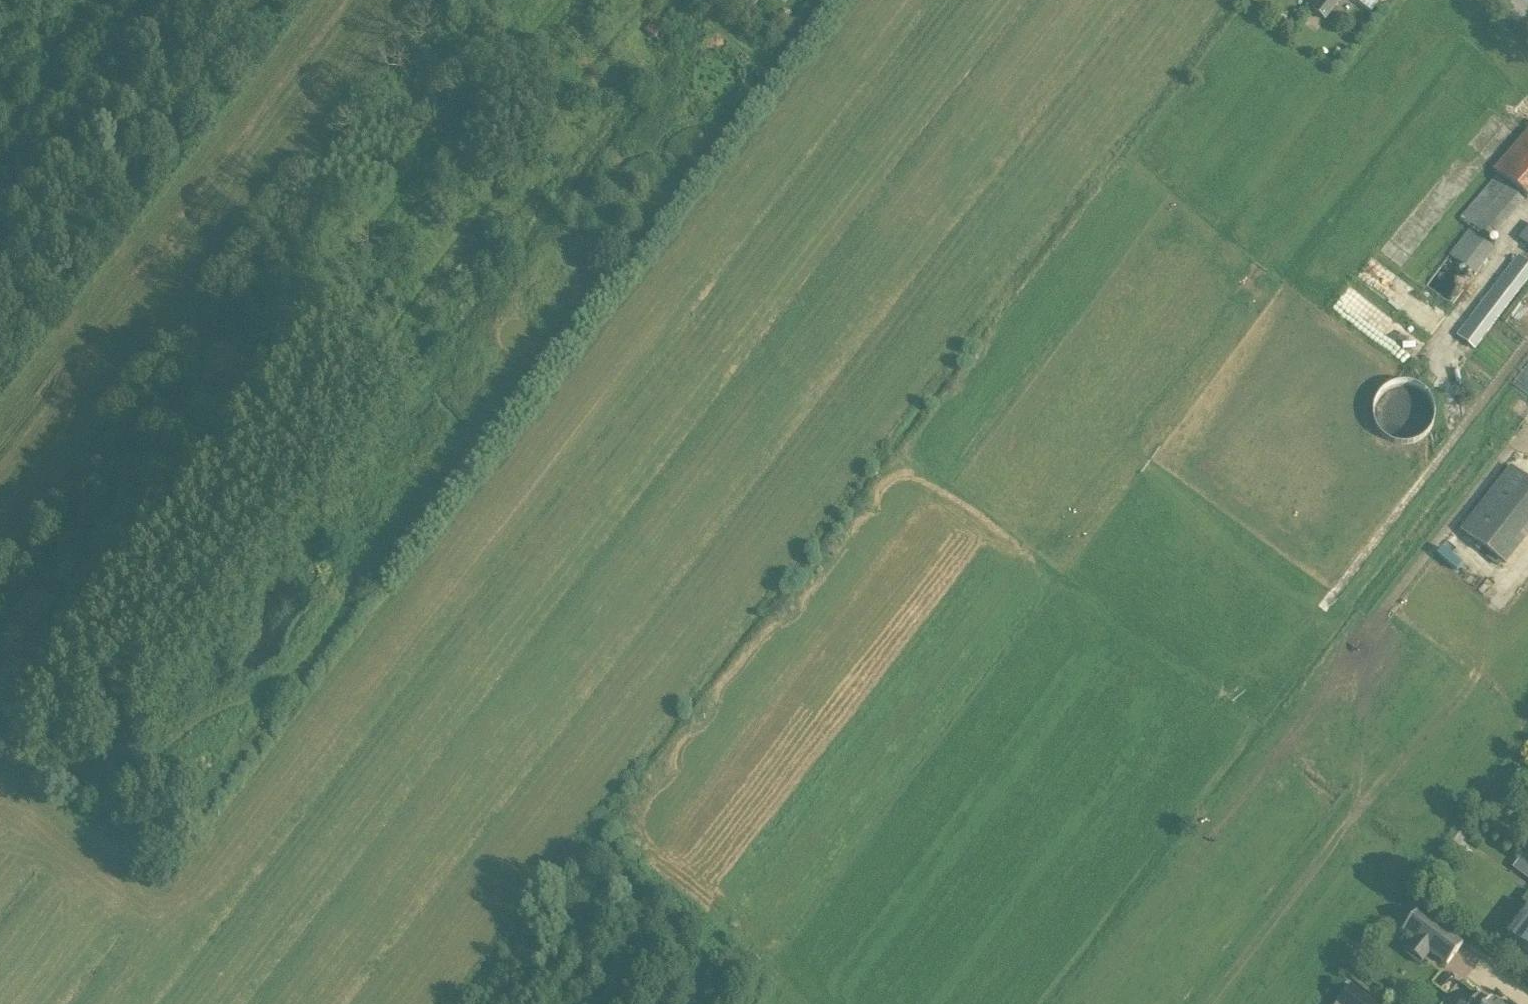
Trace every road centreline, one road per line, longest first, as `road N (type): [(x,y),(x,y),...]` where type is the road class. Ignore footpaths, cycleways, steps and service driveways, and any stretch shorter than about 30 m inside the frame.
road 1 (track): [(0,307),(239,0)]
road 2 (track): [(1527,436),(1374,623)]

